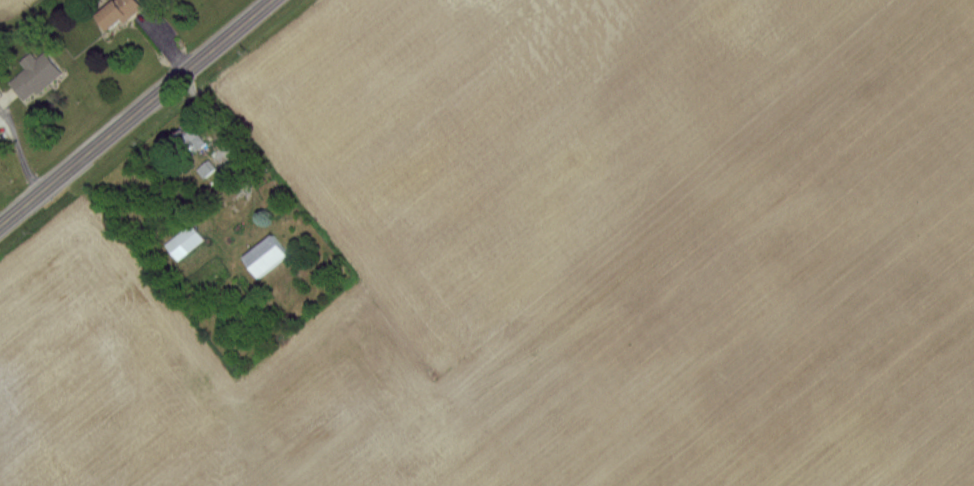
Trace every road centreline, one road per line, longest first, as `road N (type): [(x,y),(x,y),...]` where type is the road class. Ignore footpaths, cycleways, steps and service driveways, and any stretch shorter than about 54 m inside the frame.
road 1 (secondary): [(0,226),(272,0)]

